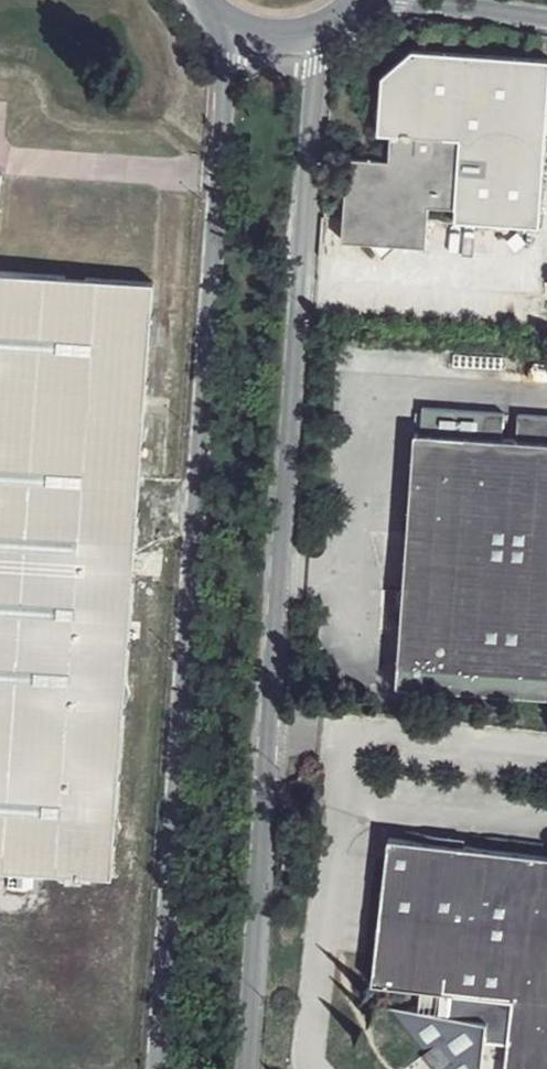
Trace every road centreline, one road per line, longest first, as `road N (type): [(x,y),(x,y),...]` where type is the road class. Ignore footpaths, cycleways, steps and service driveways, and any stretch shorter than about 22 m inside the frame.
road 1 (residential): [(227,21),(156,1068)]
road 2 (residential): [(243,1068),(269,574),(321,27)]
road 3 (residential): [(402,0),(546,23)]

